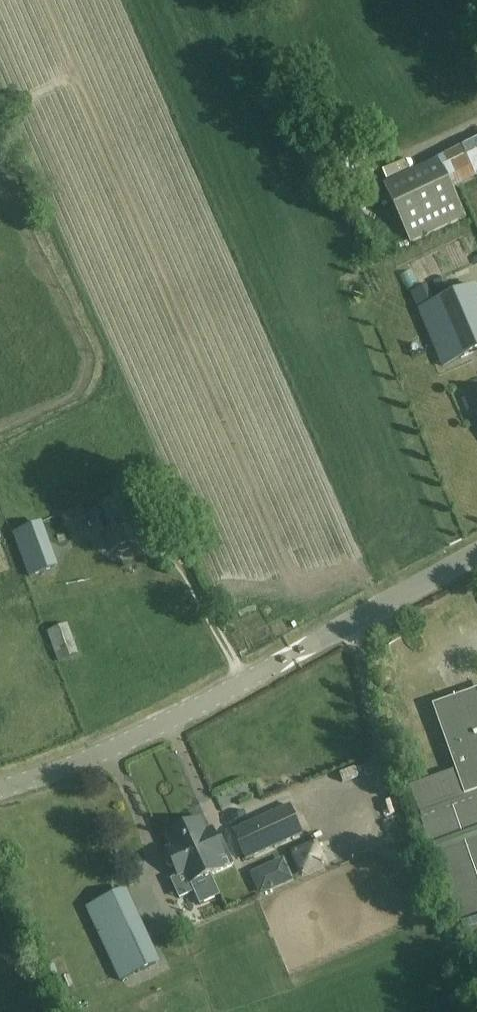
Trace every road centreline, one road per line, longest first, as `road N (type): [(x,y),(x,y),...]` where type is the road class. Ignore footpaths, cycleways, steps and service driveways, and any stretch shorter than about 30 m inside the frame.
road 1 (unclassified): [(0,788),(151,730),(476,552)]

